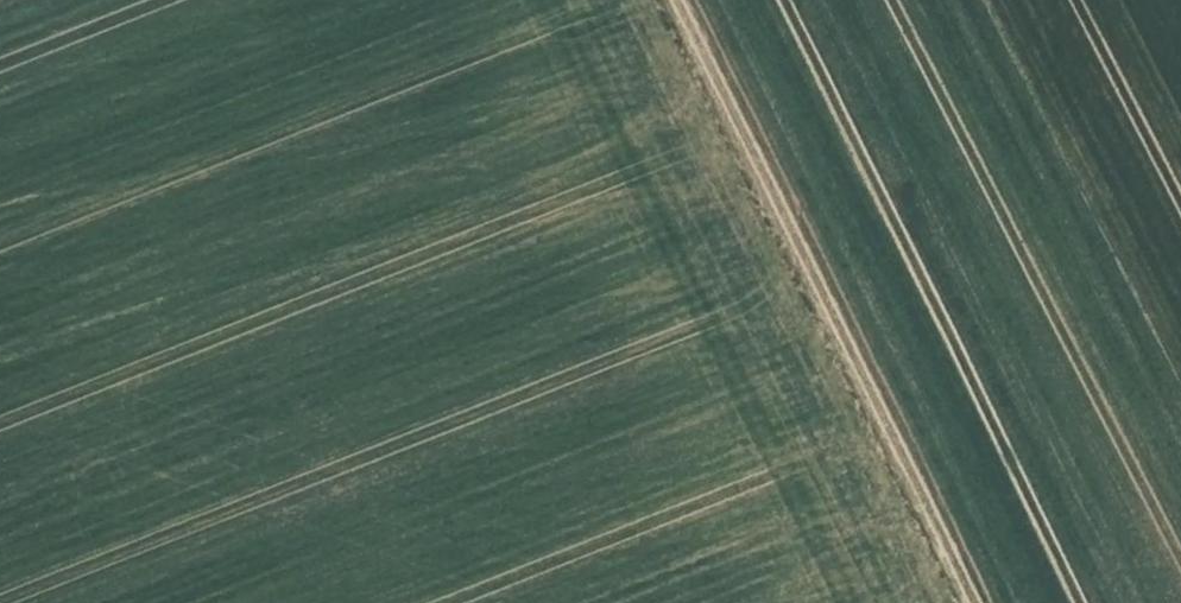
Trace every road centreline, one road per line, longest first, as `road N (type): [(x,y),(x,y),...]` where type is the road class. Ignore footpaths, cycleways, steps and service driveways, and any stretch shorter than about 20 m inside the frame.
road 1 (track): [(661,0),(964,602)]

